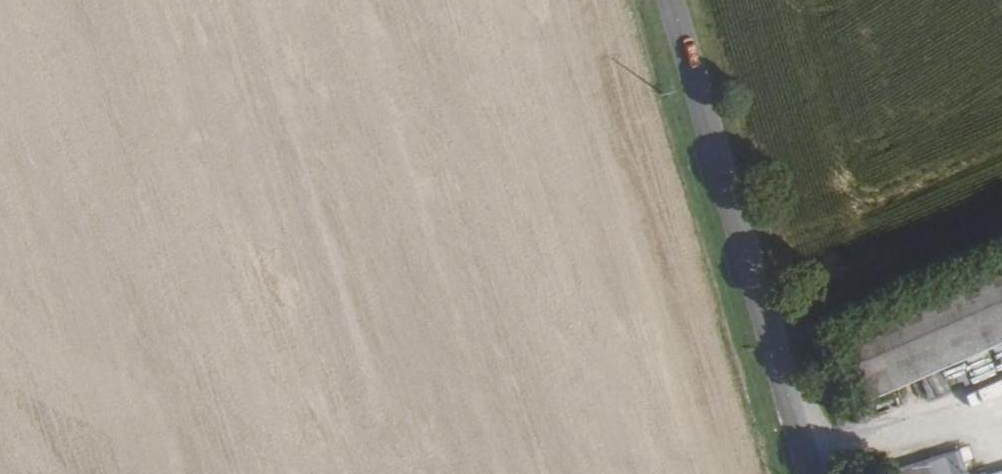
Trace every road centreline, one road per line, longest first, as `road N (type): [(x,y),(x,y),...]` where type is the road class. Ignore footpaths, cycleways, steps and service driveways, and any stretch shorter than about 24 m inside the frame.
road 1 (tertiary): [(807,473),(669,0)]

